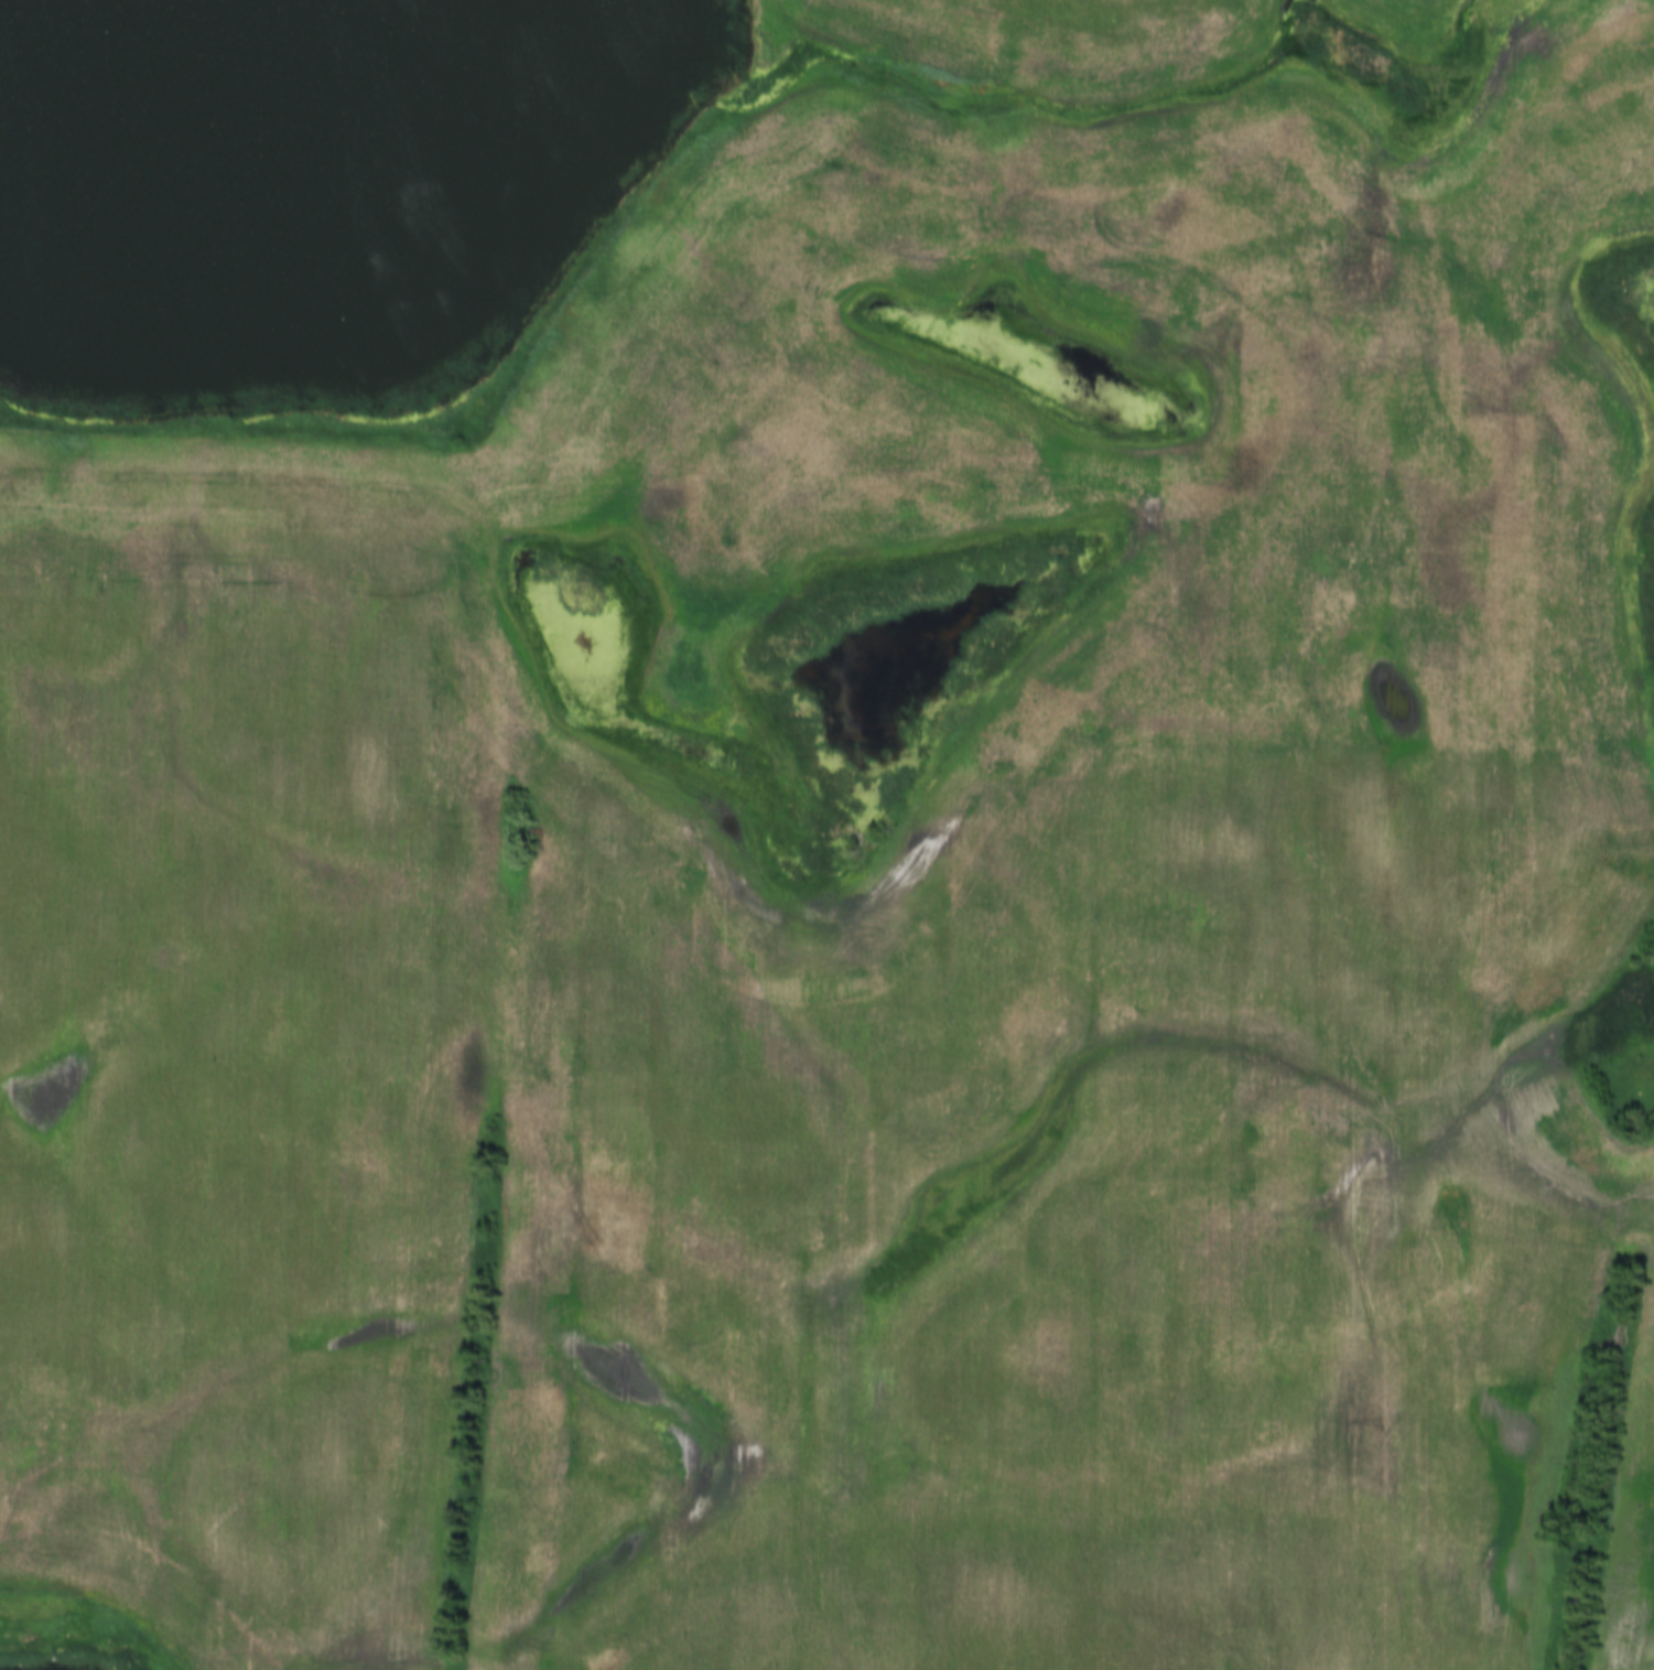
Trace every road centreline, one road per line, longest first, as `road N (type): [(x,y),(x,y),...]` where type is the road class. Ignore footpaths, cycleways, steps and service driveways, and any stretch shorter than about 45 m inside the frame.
road 1 (track): [(216,1669),(175,1637),(113,1606),(0,1582)]

